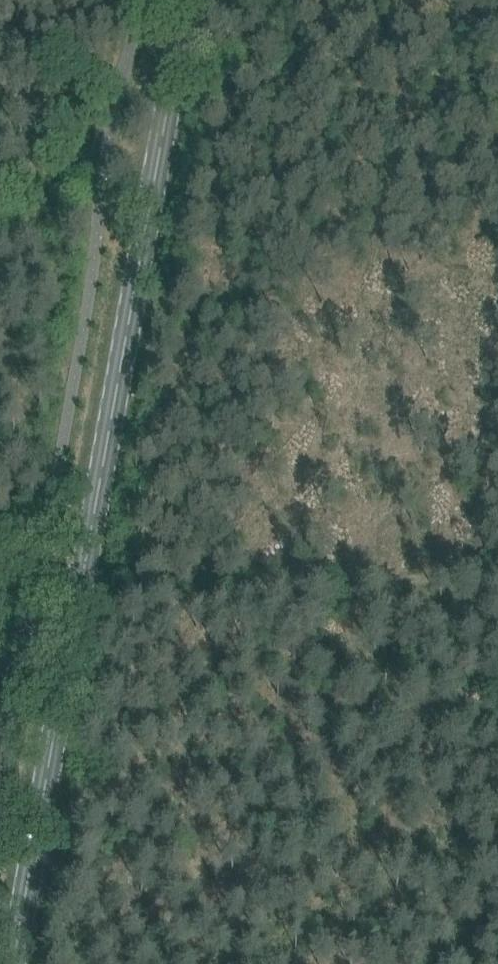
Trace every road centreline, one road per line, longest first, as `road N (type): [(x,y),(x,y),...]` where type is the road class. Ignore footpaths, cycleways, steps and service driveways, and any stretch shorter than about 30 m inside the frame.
road 1 (secondary): [(183,0),(12,963)]
road 2 (track): [(497,588),(129,616),(0,540)]
road 3 (track): [(0,254),(119,131)]

